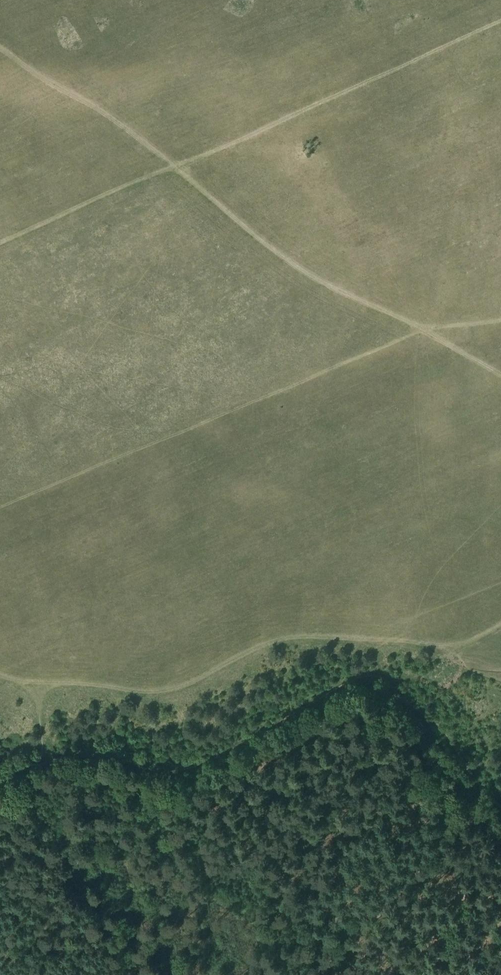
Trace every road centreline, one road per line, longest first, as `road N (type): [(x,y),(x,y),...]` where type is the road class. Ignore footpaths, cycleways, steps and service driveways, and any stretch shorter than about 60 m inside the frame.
road 1 (track): [(0,41),(147,132),(332,288),(437,334),(500,376)]
road 2 (track): [(0,689),(43,697),(92,689),(161,700),(305,641),(415,646),(461,659),(500,633)]
road 3 (track): [(494,806),(460,819),(310,974)]

